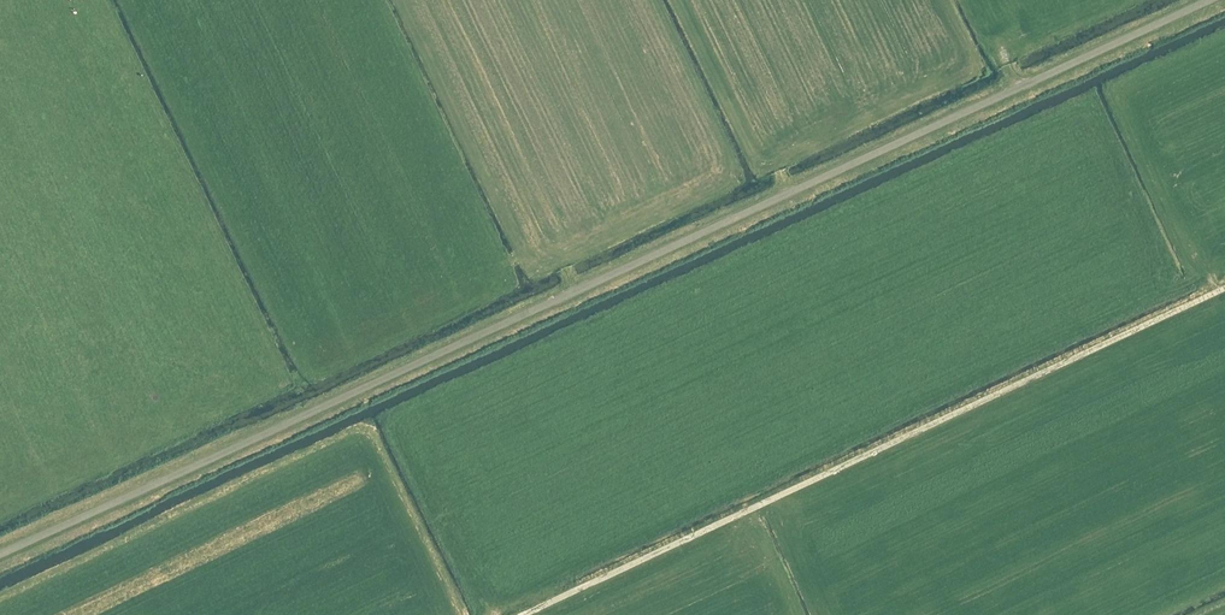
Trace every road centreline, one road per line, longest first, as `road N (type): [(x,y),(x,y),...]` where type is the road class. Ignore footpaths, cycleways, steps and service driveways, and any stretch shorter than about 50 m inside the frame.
road 1 (unclassified): [(0,554),(1211,0)]

